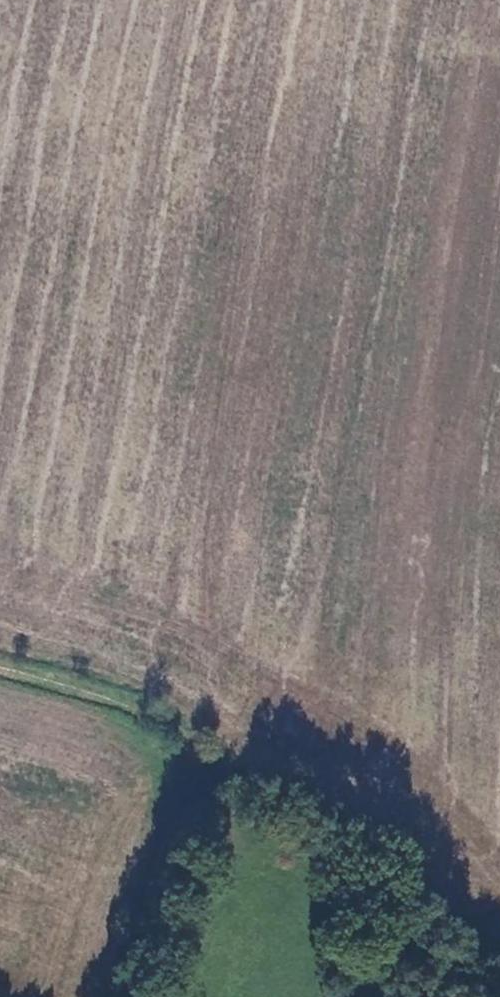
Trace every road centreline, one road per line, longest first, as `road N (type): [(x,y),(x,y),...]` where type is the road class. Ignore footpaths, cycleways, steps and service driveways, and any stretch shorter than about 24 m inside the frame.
road 1 (track): [(207,766),(181,774),(114,996)]

